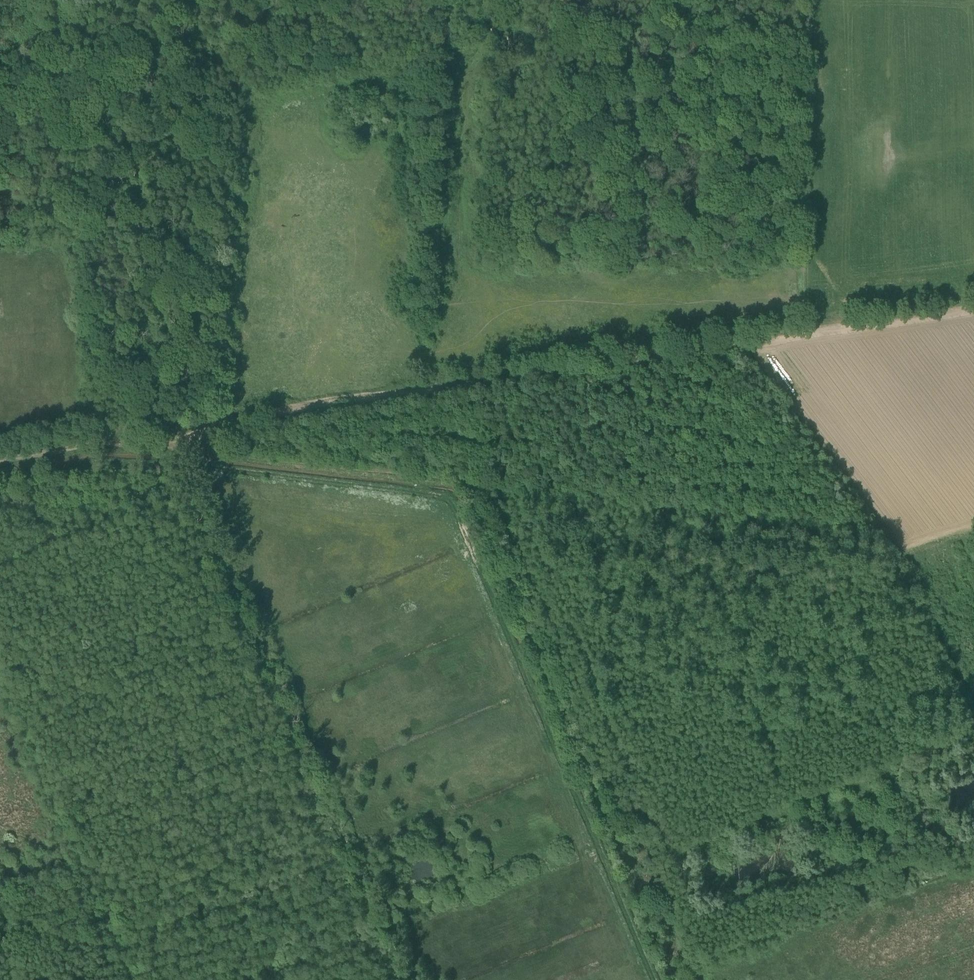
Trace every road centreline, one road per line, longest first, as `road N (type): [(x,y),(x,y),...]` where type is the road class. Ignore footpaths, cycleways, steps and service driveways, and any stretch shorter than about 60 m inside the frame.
road 1 (track): [(973,310),(180,430)]
road 2 (track): [(462,484),(455,501),(657,979)]
road 3 (track): [(180,430),(183,453),(462,484)]
road 4 (track): [(180,430),(0,461)]

